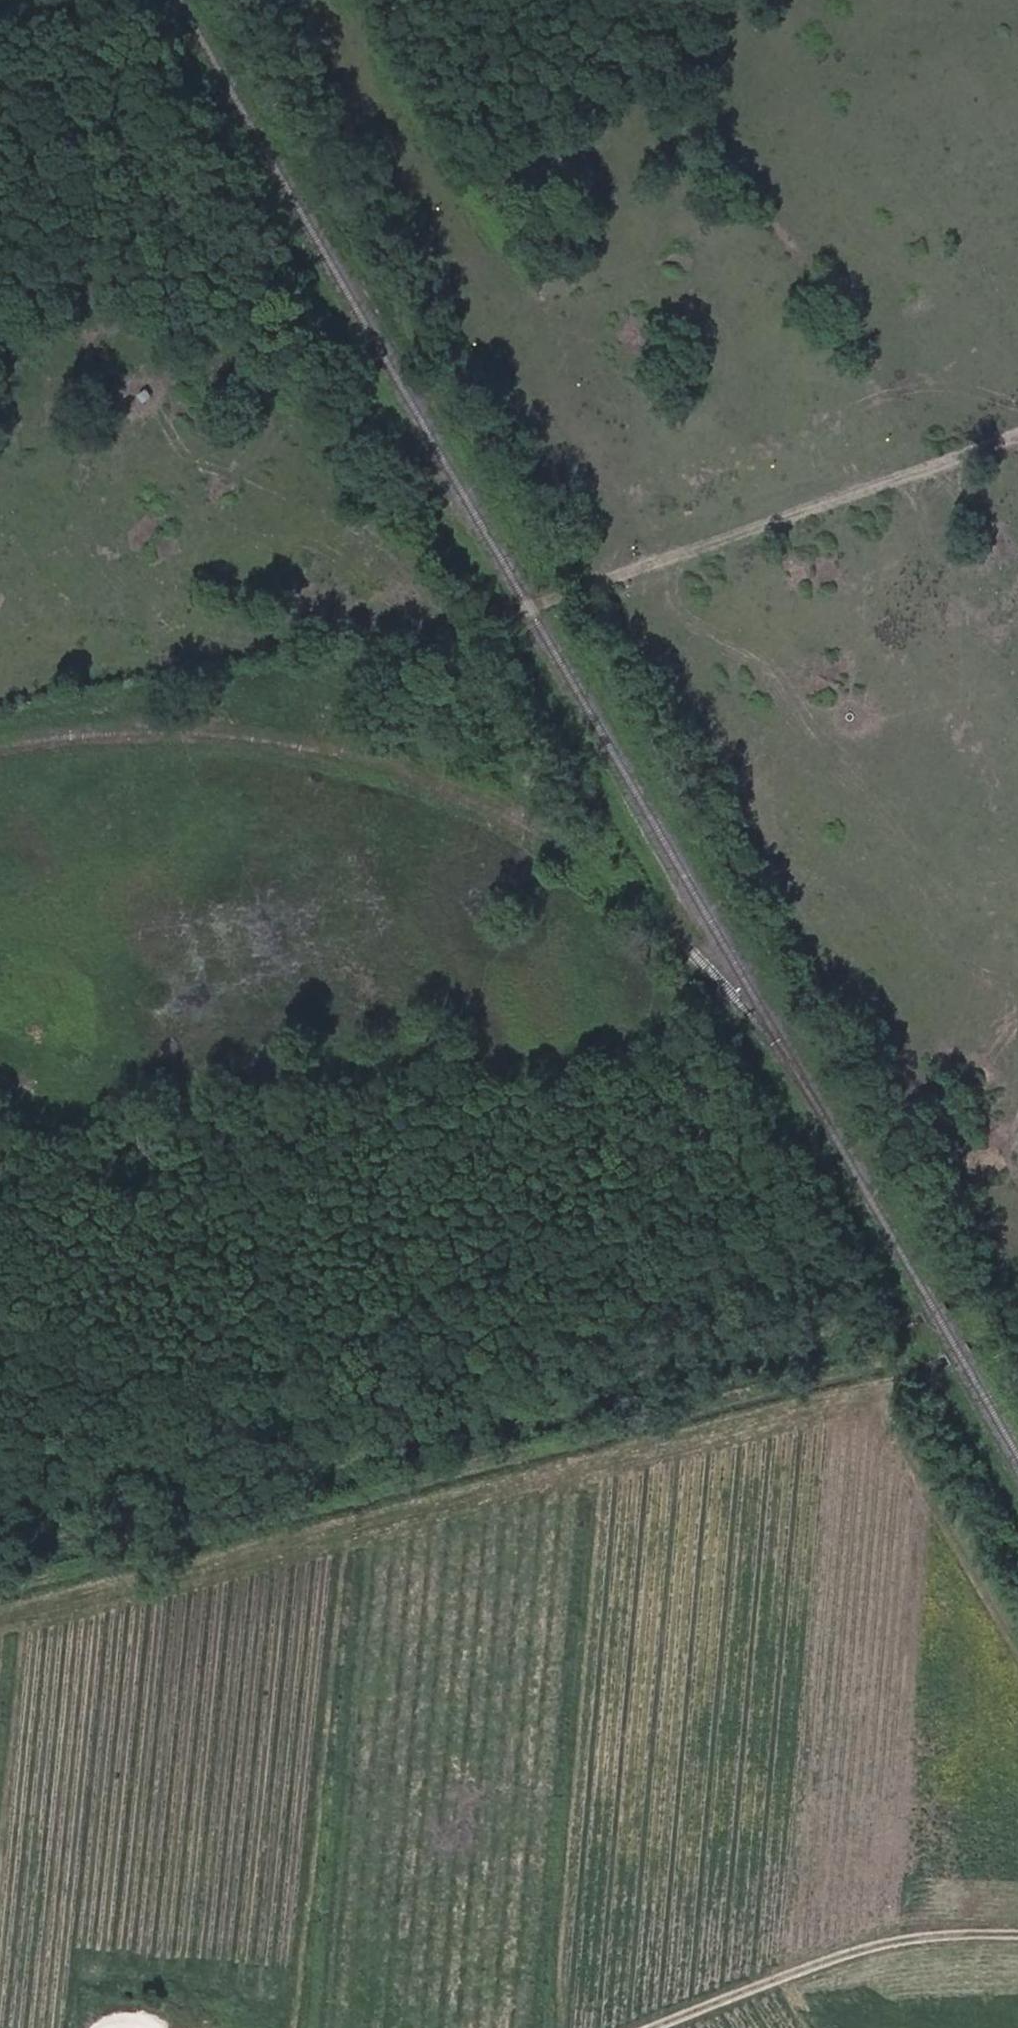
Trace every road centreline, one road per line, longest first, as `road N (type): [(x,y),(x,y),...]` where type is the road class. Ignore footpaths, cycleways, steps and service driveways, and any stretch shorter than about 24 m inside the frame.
road 1 (track): [(1017,438),(440,640)]
road 2 (track): [(1017,1939),(935,1939),(858,1953),(664,2027)]

